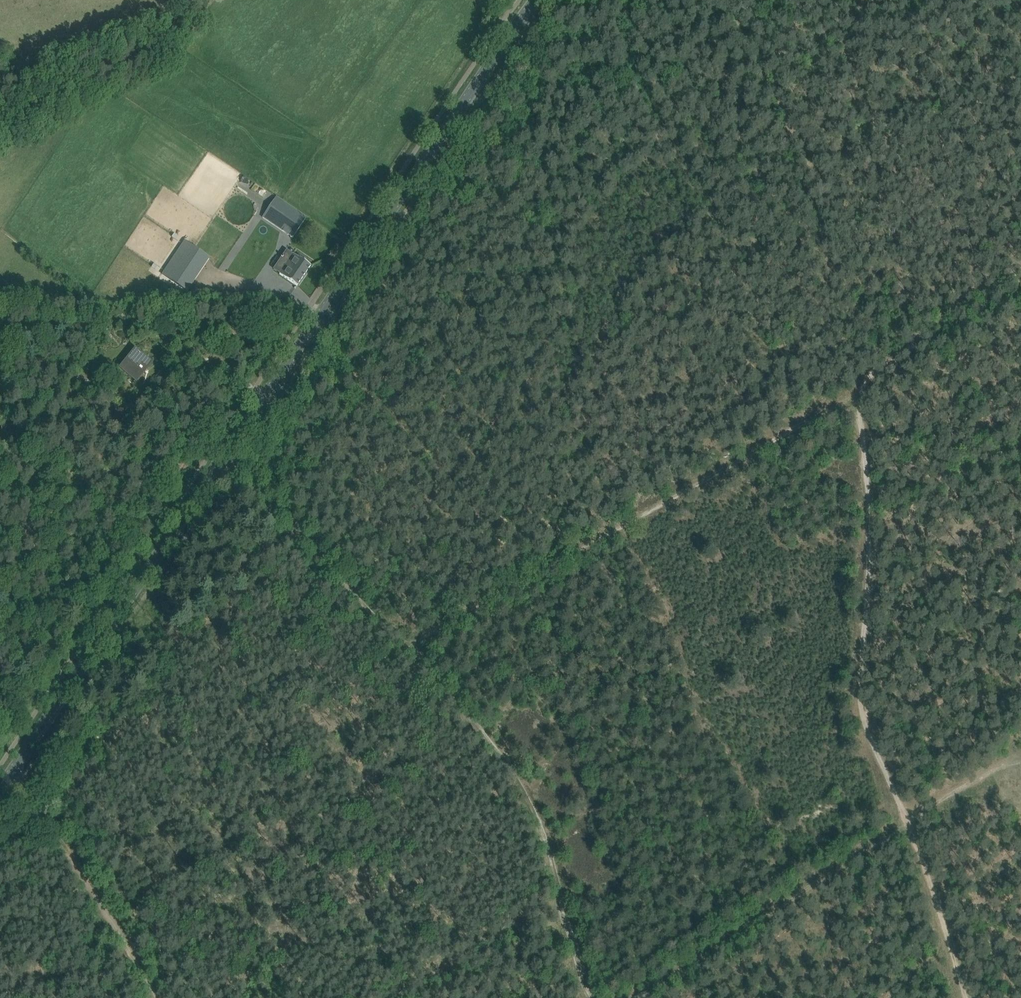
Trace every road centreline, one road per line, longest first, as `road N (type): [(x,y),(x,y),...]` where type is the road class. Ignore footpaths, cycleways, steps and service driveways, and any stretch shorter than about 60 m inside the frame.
road 1 (secondary): [(0,791),(537,0)]
road 2 (track): [(868,393),(402,645)]
road 3 (track): [(909,824),(862,710),(873,490),(868,393)]
road 4 (track): [(629,997),(752,930),(909,824)]
road 5 (track): [(402,645),(523,805),(557,900)]
road 6 (track): [(218,467),(402,645)]
road 7 (track): [(156,997),(20,783)]
road 8 (track): [(909,824),(966,997)]
road 9 (track): [(873,490),(916,483),(1020,443)]

